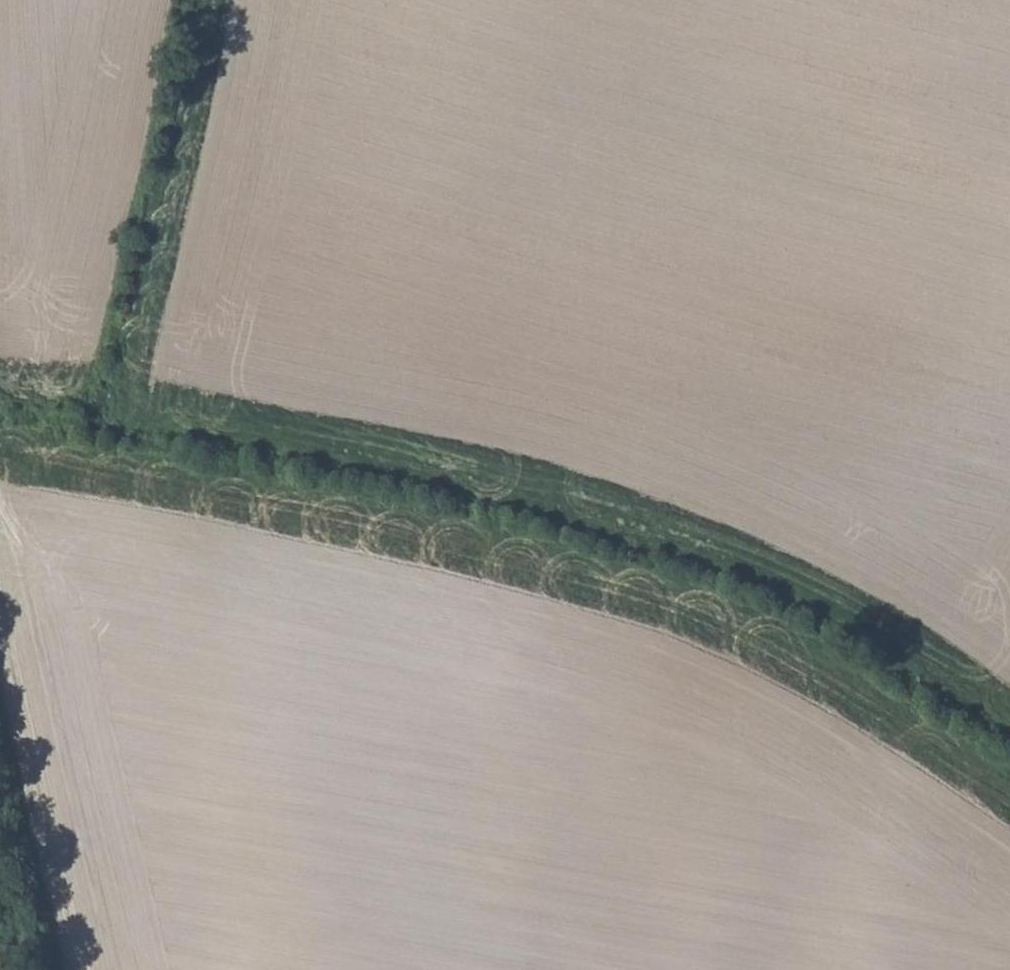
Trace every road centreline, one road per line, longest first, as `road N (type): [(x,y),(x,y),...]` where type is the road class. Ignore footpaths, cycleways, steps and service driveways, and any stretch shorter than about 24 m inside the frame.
road 1 (track): [(28,969),(0,844)]

